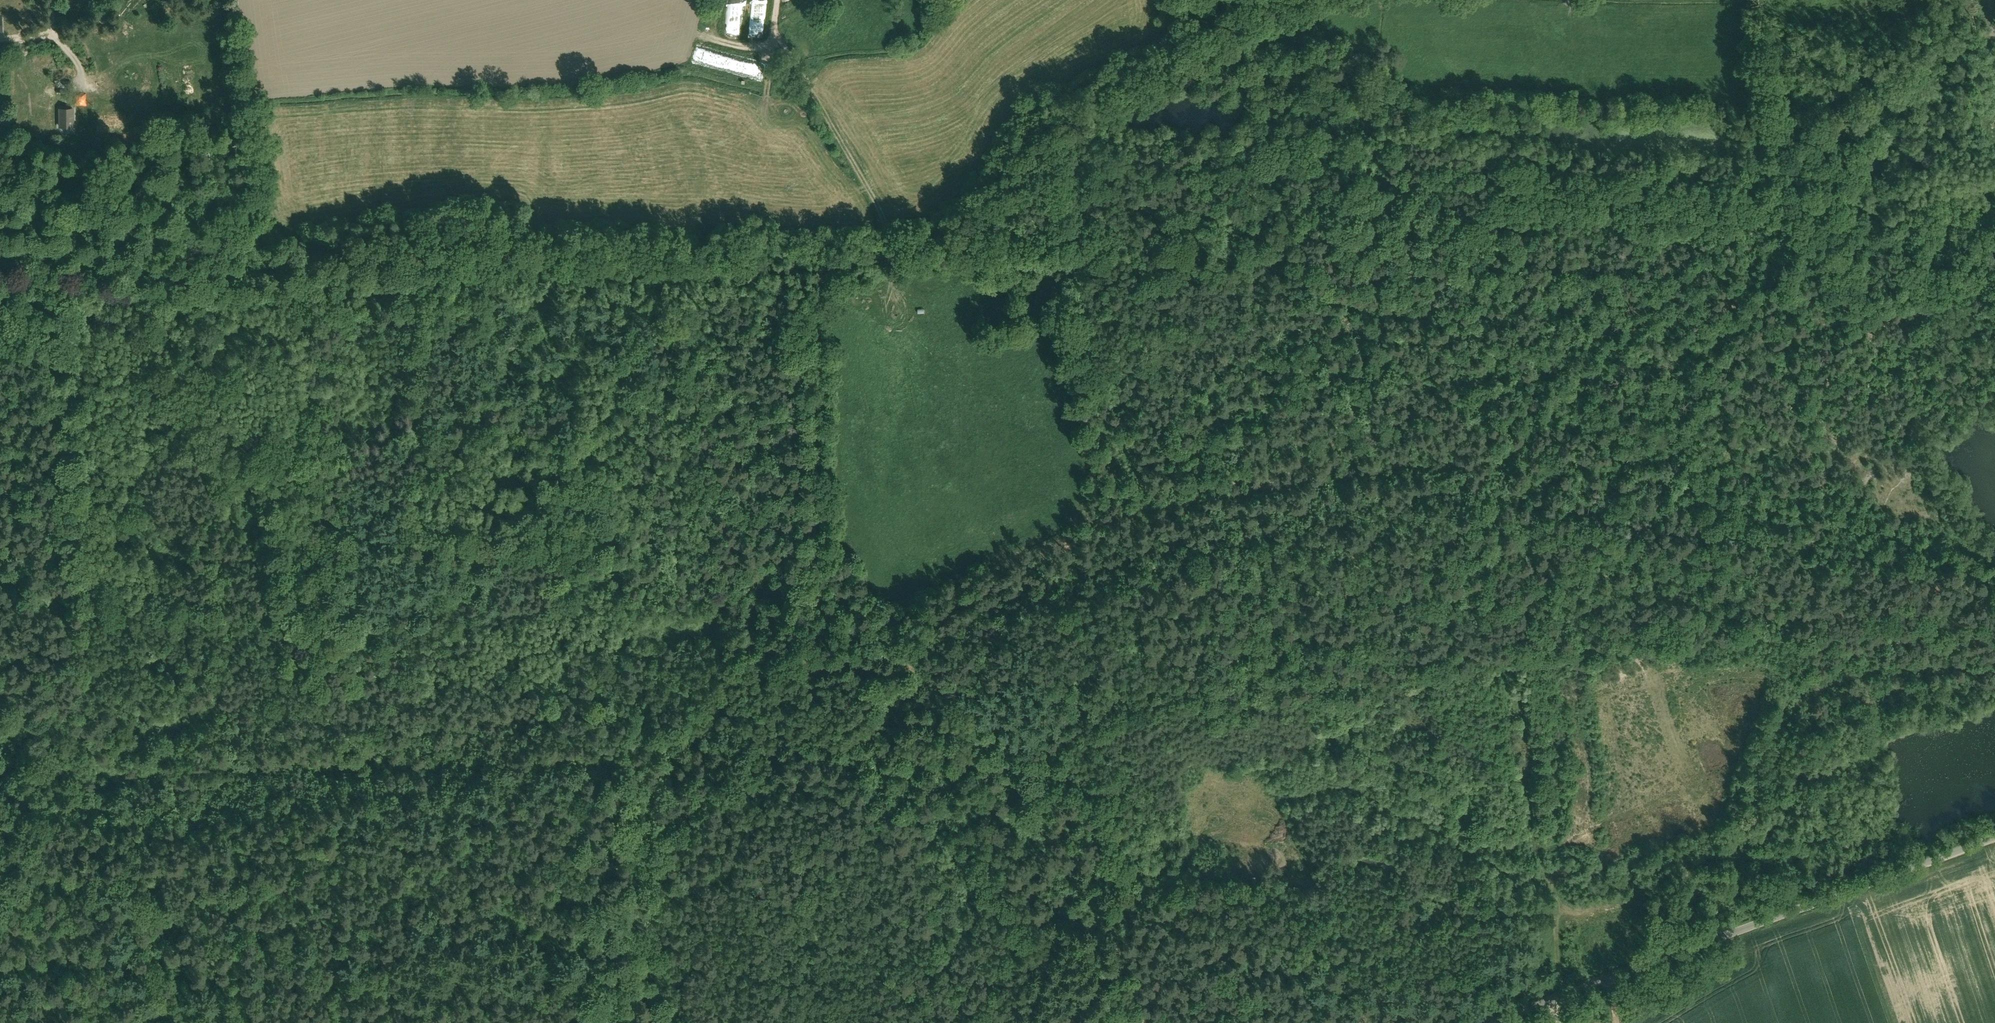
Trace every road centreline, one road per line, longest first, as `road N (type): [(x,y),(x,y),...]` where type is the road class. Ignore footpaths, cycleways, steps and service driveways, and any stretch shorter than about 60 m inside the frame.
road 1 (track): [(824,271),(0,317)]
road 2 (track): [(1755,248),(1752,180),(1388,184),(1060,249)]
road 3 (track): [(821,650),(896,670),(1037,775),(1105,843),(1127,994),(1143,1022)]
road 4 (residential): [(1494,1022),(1994,838)]
road 5 (track): [(1849,676),(1827,686),(1782,736),(1781,804),(1771,832),(1611,904),(1559,907),(1563,998)]
road 6 (track): [(1994,674),(1890,668),(1849,676)]

